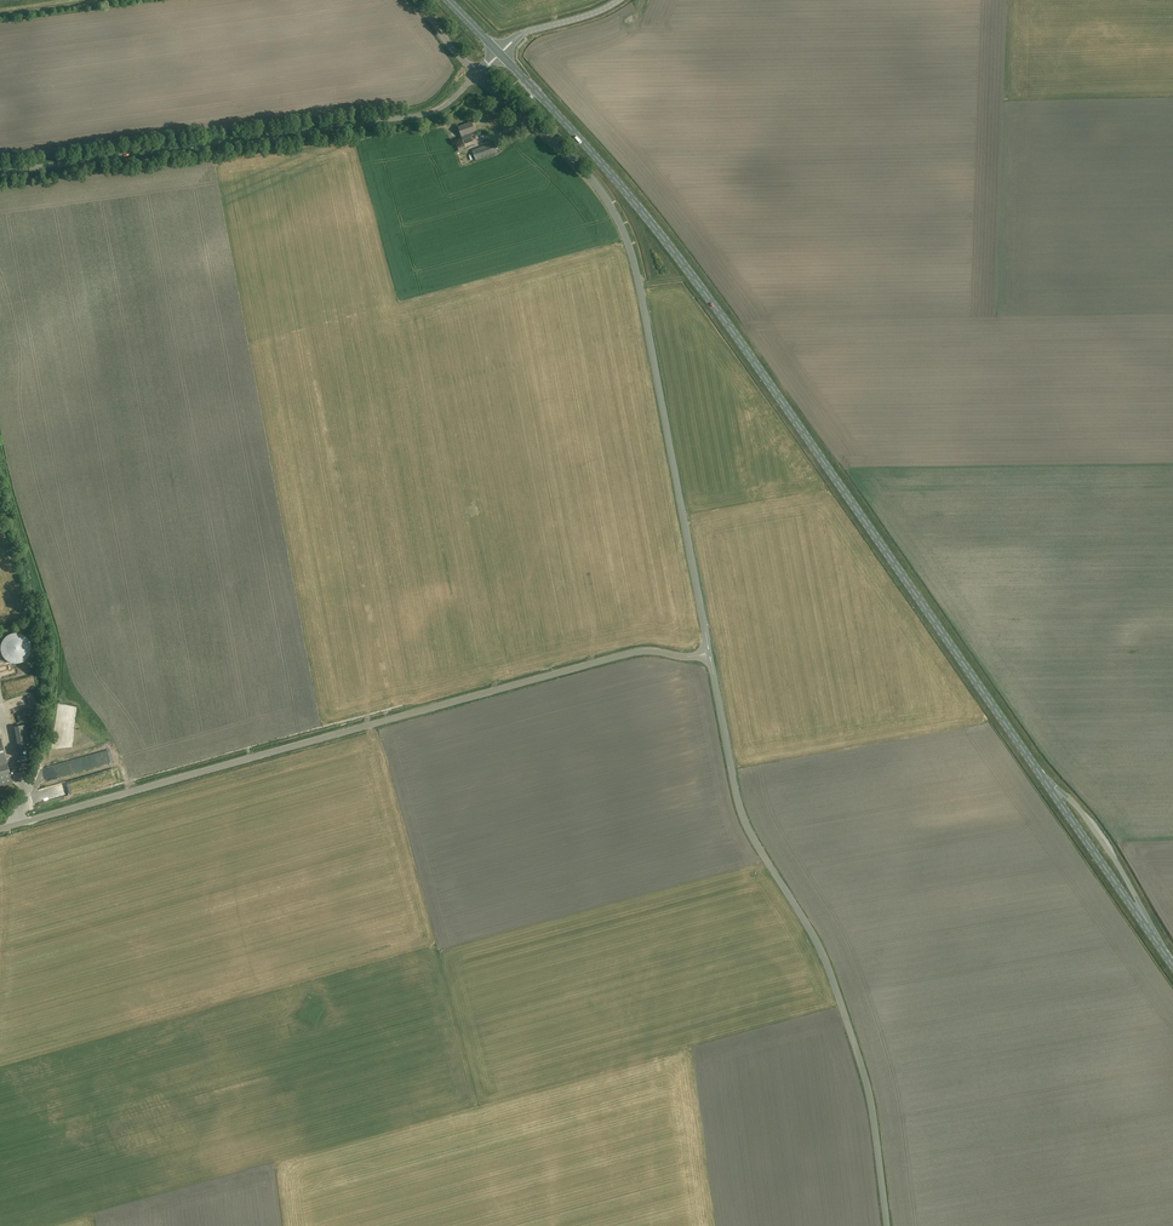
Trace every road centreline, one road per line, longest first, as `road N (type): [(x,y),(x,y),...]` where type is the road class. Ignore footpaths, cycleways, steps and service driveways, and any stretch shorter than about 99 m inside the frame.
road 1 (secondary): [(1172,965),(716,309),(620,183),(499,54)]
road 2 (unclassified): [(0,828),(625,653),(710,653)]
road 3 (unclassified): [(710,653),(625,236),(584,171),(478,75)]
road 4 (unclassified): [(886,1225),(861,1057),(830,965),(737,795),(710,653)]
road 5 (unclassified): [(0,172),(427,115),(478,75)]
road 6 (tertiary): [(499,54),(522,34),(619,0)]

